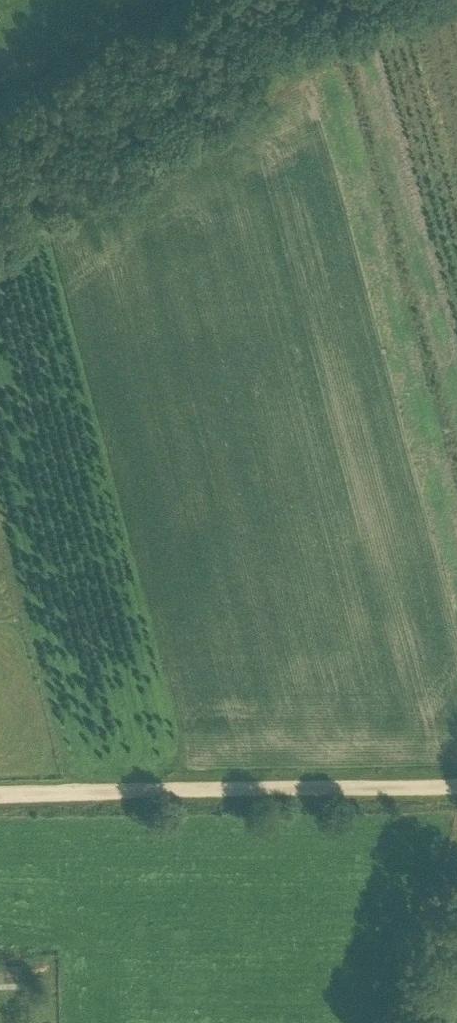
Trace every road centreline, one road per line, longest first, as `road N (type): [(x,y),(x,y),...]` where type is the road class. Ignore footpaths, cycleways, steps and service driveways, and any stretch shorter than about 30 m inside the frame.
road 1 (track): [(0,794),(456,789)]

